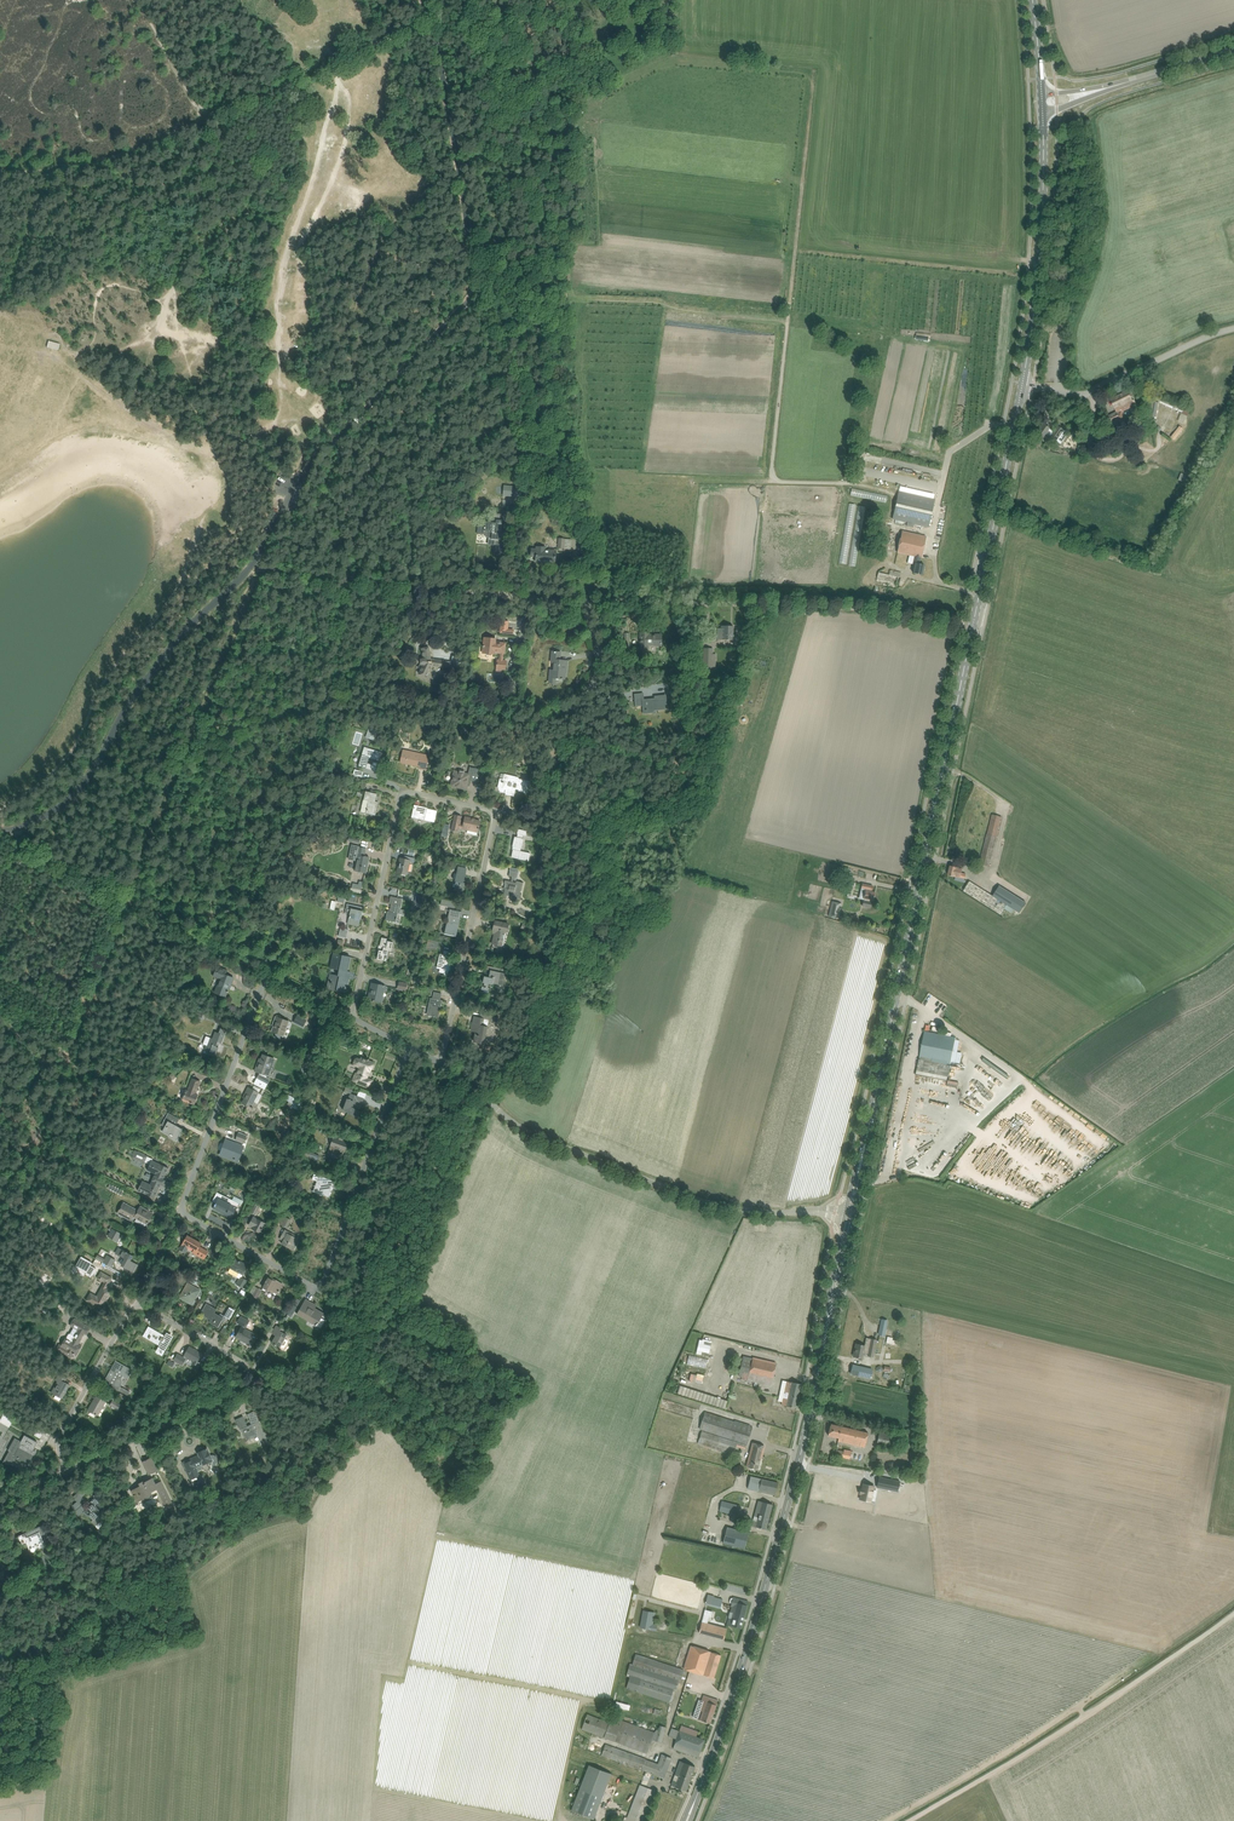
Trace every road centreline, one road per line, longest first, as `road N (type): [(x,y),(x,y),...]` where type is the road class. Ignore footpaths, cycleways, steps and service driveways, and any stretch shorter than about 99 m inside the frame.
road 1 (primary): [(687,1820),(771,1564),(849,1216)]
road 2 (primary): [(849,1216),(972,629)]
road 3 (unclassified): [(291,495),(320,449),(474,288),(423,0)]
road 4 (unclassified): [(291,495),(249,570),(137,691),(89,778),(44,819),(0,829)]
road 5 (unclassified): [(849,1216),(762,1212),(693,1197),(523,1129),(441,1063)]
road 6 (unclassified): [(180,1212),(313,1287),(322,1282),(410,1047)]
road 7 (unclassified): [(972,629),(856,608),(586,602)]
road 8 (track): [(910,1820),(1086,1715),(1233,1612)]
road 9 (unclassified): [(68,1470),(239,1391),(250,1378),(246,1365),(137,1305)]
road 10 (unclassified): [(352,1018),(400,797),(410,792),(496,811)]
road 11 (primary): [(1023,383),(1039,259),(1042,102)]
road 12 (unclassified): [(441,1063),(496,811)]
road 13 (unclassified): [(180,1212),(268,974)]
road 14 (primary): [(972,629),(1023,383)]
road 15 (unclassified): [(1023,383),(1086,394),(1233,328)]
road 16 (track): [(300,246),(343,155),(348,121),(336,58)]
road 17 (tertiary): [(1042,102),(1233,50)]
road 18 (unclassified): [(68,1470),(59,1437),(137,1305)]
road 19 (unclassified): [(586,602),(417,586)]
road 20 (unclassified): [(496,811),(542,813),(558,736),(580,698)]
road 21 (track): [(300,246),(283,323),(298,317),(304,298),(302,254)]
road 22 (track): [(260,971),(126,897)]
road 23 (track): [(0,478),(73,432),(136,415)]
road 24 (track): [(7,830),(126,897)]

